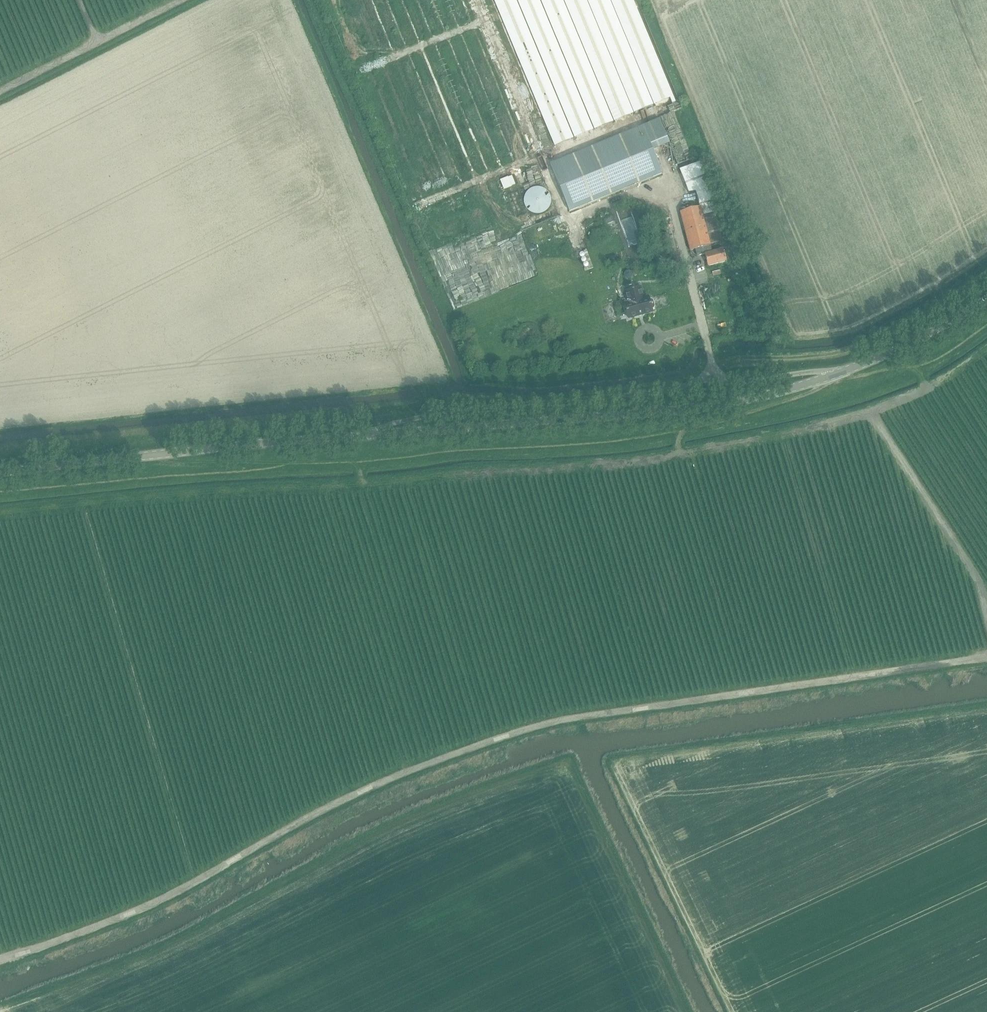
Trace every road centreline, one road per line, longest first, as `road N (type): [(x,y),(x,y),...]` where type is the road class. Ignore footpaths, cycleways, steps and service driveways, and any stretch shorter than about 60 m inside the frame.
road 1 (track): [(0,961),(192,885),(400,774),(548,722),(986,654)]
road 2 (tertiary): [(0,472),(815,389),(869,367),(986,295)]

